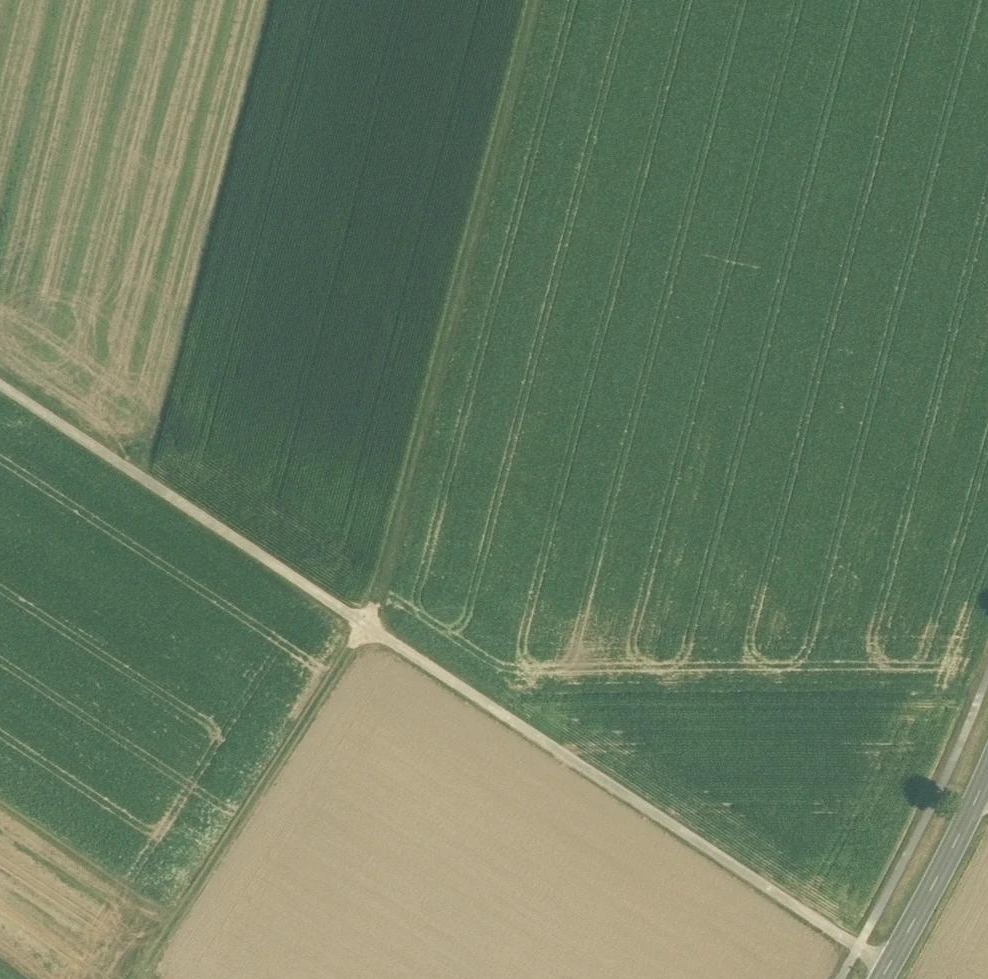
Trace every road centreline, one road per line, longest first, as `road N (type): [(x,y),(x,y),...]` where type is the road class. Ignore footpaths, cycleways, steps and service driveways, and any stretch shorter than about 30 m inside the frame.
road 1 (track): [(378,630),(389,615),(549,0)]
road 2 (track): [(378,630),(888,968)]
road 3 (track): [(0,387),(378,630)]
road 4 (track): [(147,978),(378,630)]
road 5 (secondary): [(882,978),(987,772)]

